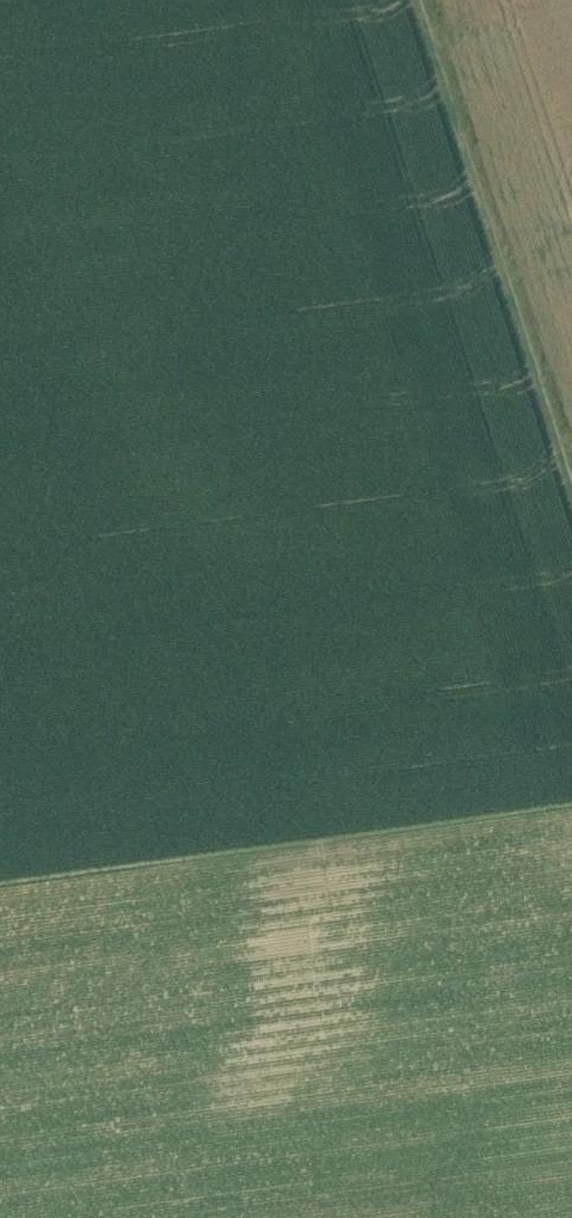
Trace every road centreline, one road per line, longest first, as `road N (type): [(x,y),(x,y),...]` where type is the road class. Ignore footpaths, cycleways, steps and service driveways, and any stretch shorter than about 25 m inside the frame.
road 1 (track): [(571,498),(411,0)]

